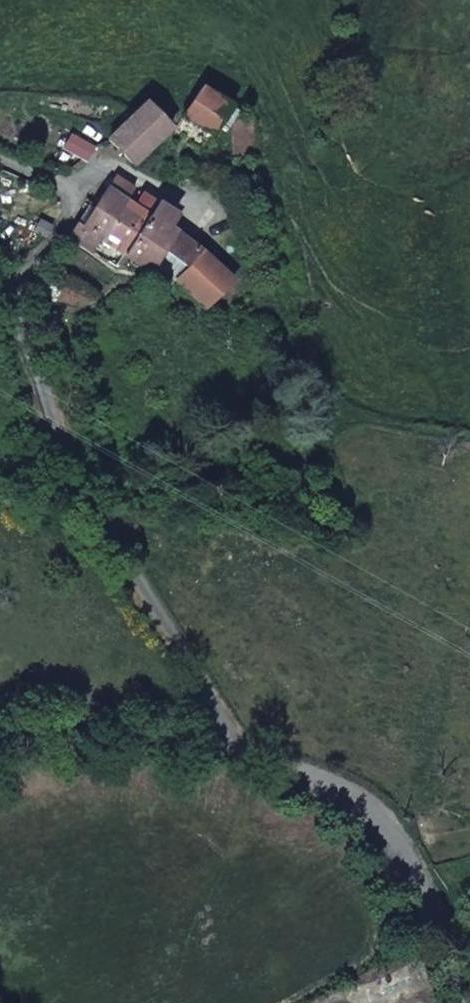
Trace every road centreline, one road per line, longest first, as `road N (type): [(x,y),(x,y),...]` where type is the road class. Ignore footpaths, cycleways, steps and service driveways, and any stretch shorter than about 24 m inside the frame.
road 1 (track): [(0,159),(61,186),(70,200),(57,236),(19,283),(24,337),(71,459),(240,755)]
road 2 (unclassified): [(0,746),(142,741),(240,755),(347,793),(381,819),(419,876),(456,1002)]

